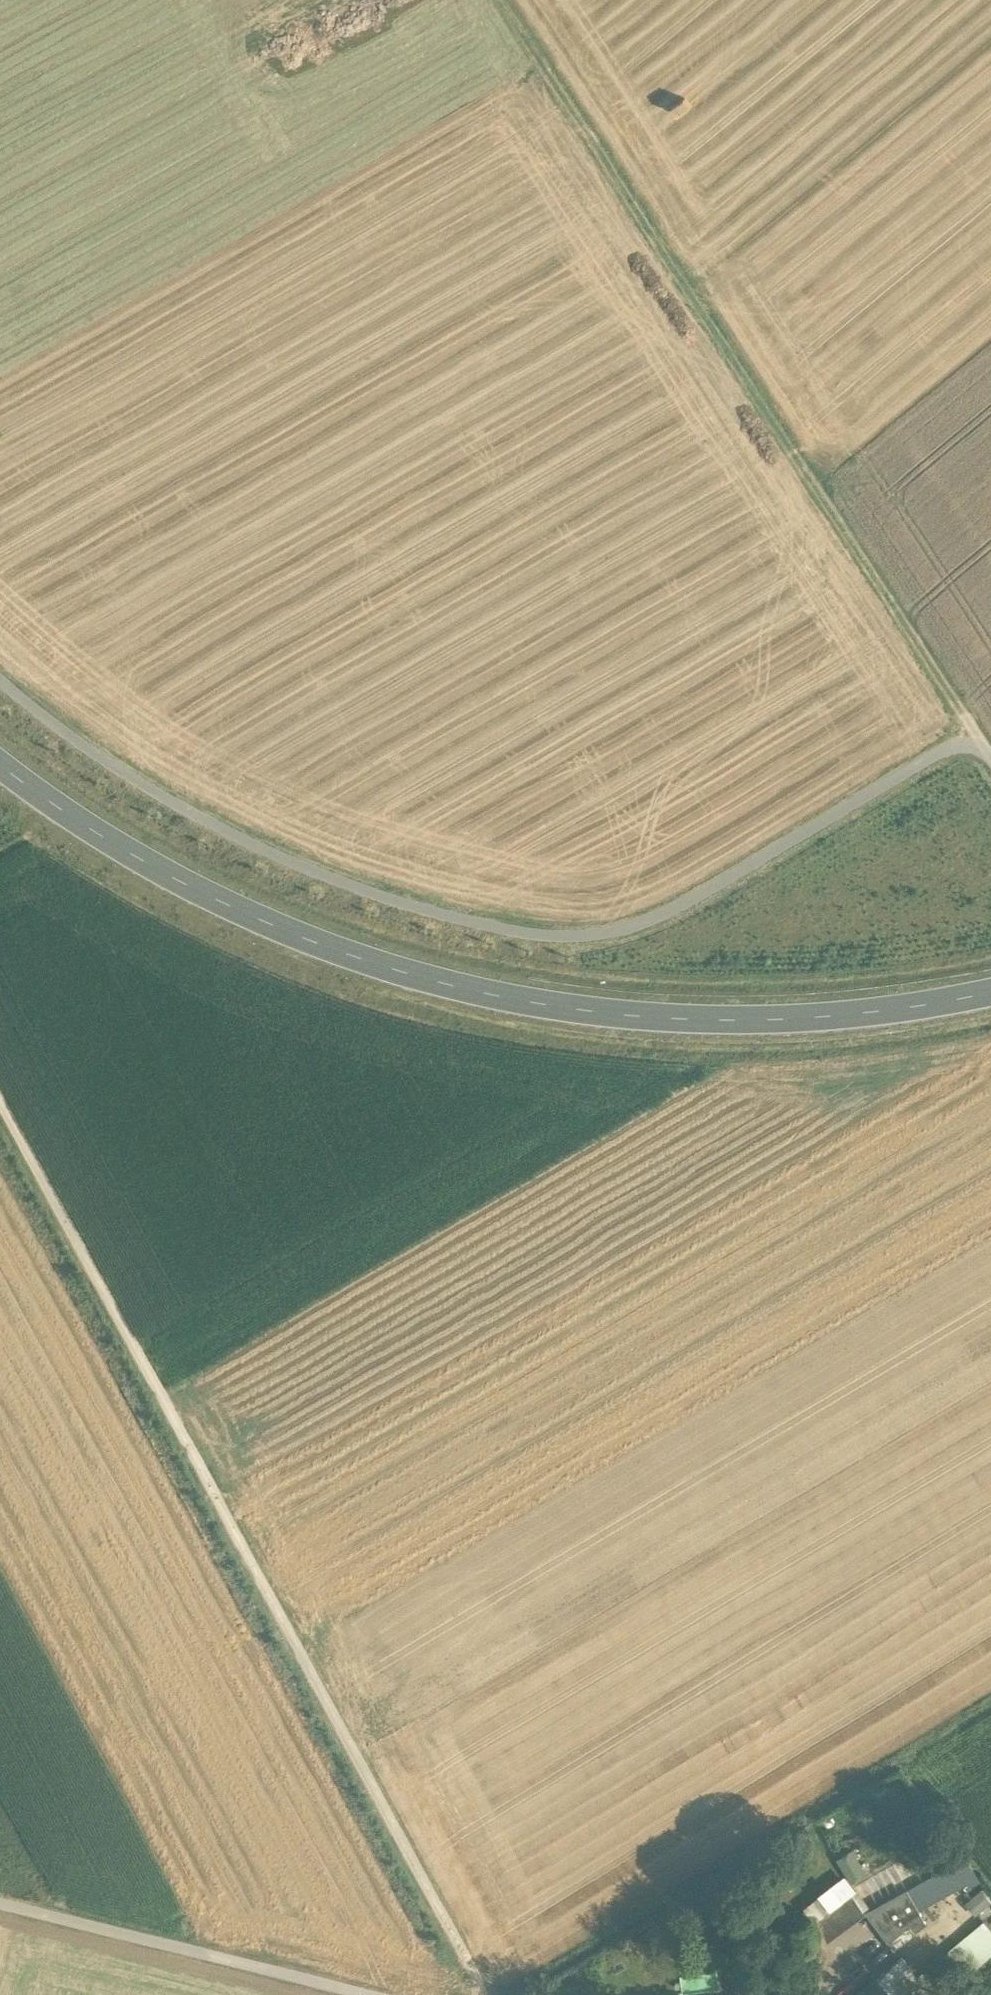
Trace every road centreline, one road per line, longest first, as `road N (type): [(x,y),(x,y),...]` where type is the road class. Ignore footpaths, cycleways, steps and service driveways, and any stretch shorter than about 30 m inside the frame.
road 1 (track): [(0,682),(110,769),(265,848),(422,911),(559,938),(636,927),(938,754),(960,747),(990,758)]
road 2 (secondary): [(0,762),(63,811),(228,903),(410,969),(598,1014),(785,1019),(990,994)]
road 3 (track): [(482,1994),(0,1108)]
road 4 (track): [(499,0),(978,748)]
road 5 (track): [(990,1698),(498,1994)]
road 6 (track): [(351,1994),(0,1908)]

